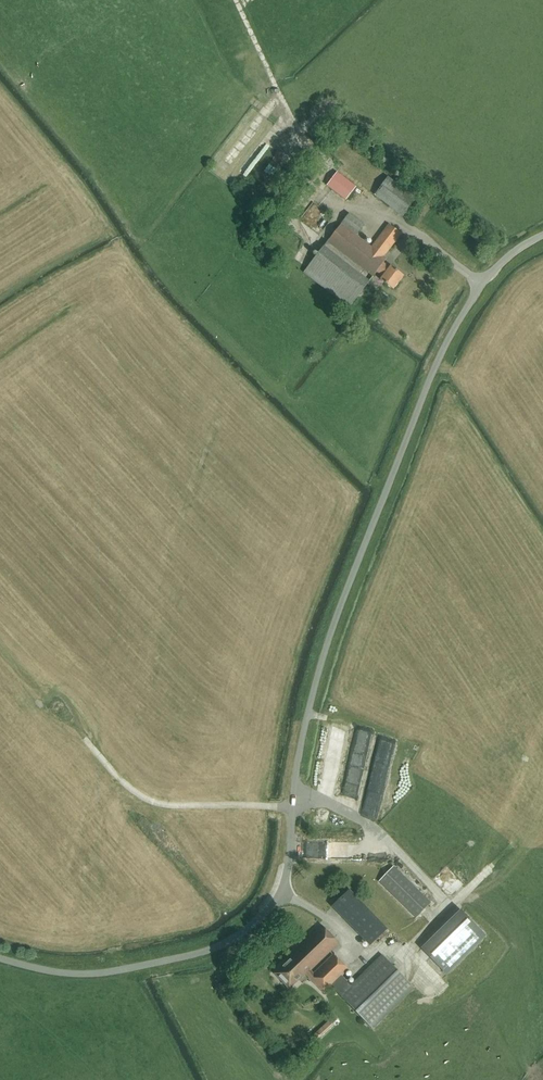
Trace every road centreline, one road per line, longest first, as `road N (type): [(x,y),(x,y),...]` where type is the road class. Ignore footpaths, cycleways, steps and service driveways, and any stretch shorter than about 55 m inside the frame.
road 1 (unclassified): [(0,958),(54,972),(103,972),(220,945),(255,923),(283,881),(303,730),(323,655),(441,353),(500,262),(542,235)]

